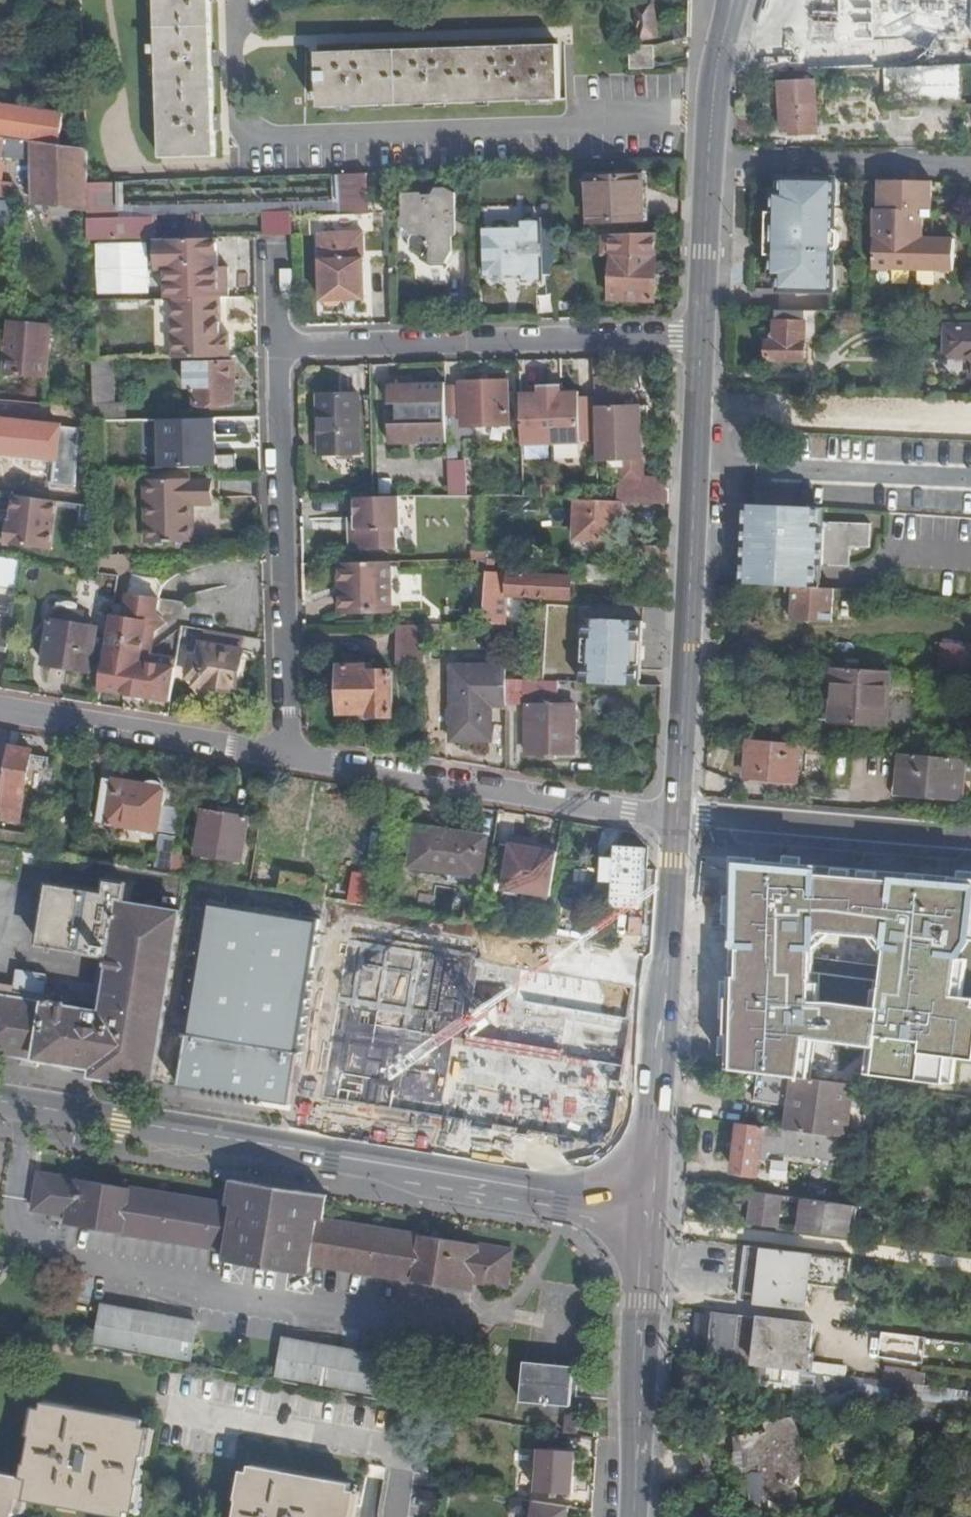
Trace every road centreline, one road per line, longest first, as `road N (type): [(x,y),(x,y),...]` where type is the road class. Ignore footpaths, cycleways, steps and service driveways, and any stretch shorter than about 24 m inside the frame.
road 1 (secondary): [(648,1207),(0,1102)]
road 2 (secondary): [(699,337),(677,815)]
road 3 (unclassified): [(699,337),(280,346)]
road 4 (unclassified): [(286,759),(280,346)]
road 5 (unclassified): [(286,759),(677,815)]
road 6 (secondary): [(677,815),(648,1207)]
road 7 (secondary): [(733,0),(714,83),(699,337)]
road 8 (tertiary): [(648,1207),(632,1516)]
road 9 (residential): [(395,1516),(405,1455),(166,1410)]
road 10 (residential): [(970,839),(677,815)]
road 11 (unclassified): [(0,712),(286,759)]

